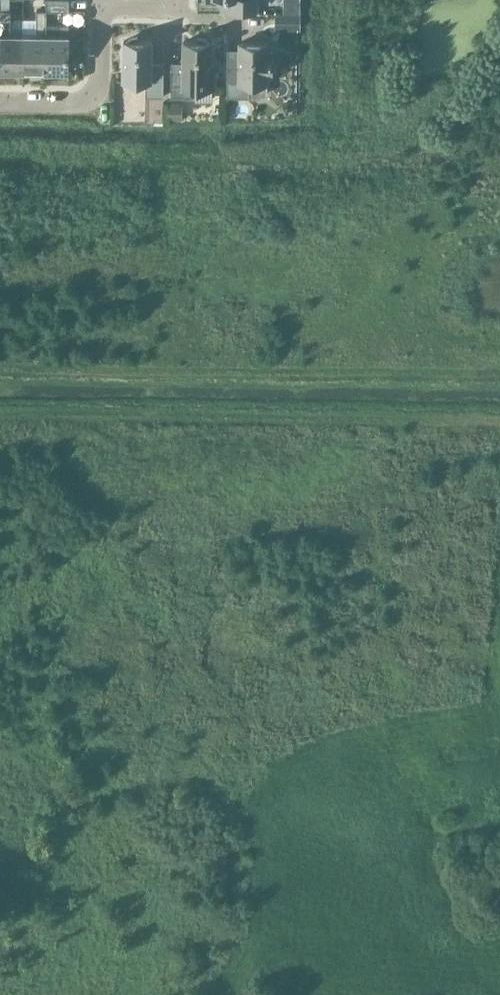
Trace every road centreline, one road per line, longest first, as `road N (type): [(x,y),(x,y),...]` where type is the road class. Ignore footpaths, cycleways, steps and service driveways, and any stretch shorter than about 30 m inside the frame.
road 1 (track): [(0,416),(499,420)]
road 2 (track): [(499,370),(0,372)]
road 3 (residential): [(0,102),(77,103),(91,95),(101,78),(102,6)]

